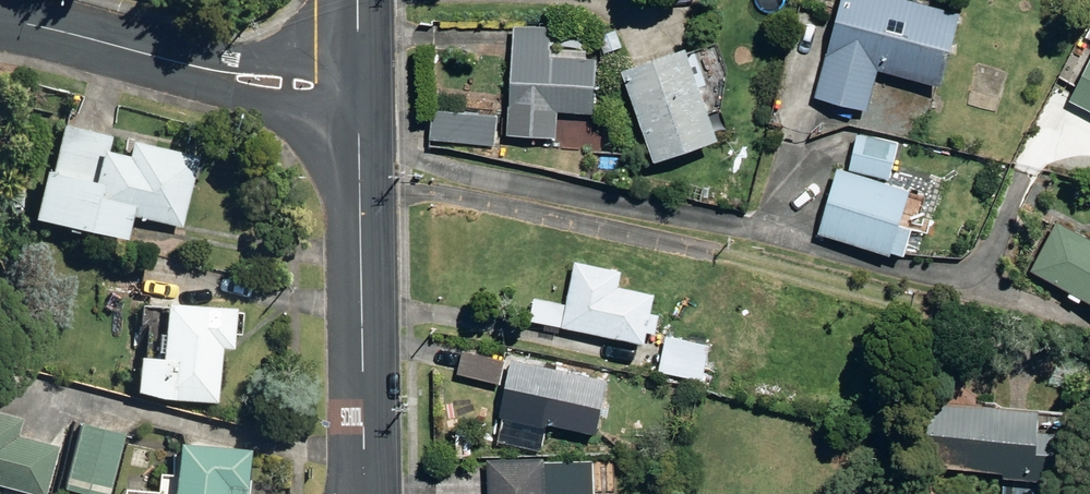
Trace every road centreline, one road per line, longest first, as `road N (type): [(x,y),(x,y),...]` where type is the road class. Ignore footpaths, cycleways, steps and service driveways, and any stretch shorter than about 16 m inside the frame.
road 1 (tertiary): [(366,493),(358,141)]
road 2 (tertiary): [(0,17),(193,65)]
road 3 (tertiary): [(358,141),(193,65)]
road 4 (tertiary): [(193,65),(254,59),(359,24)]

